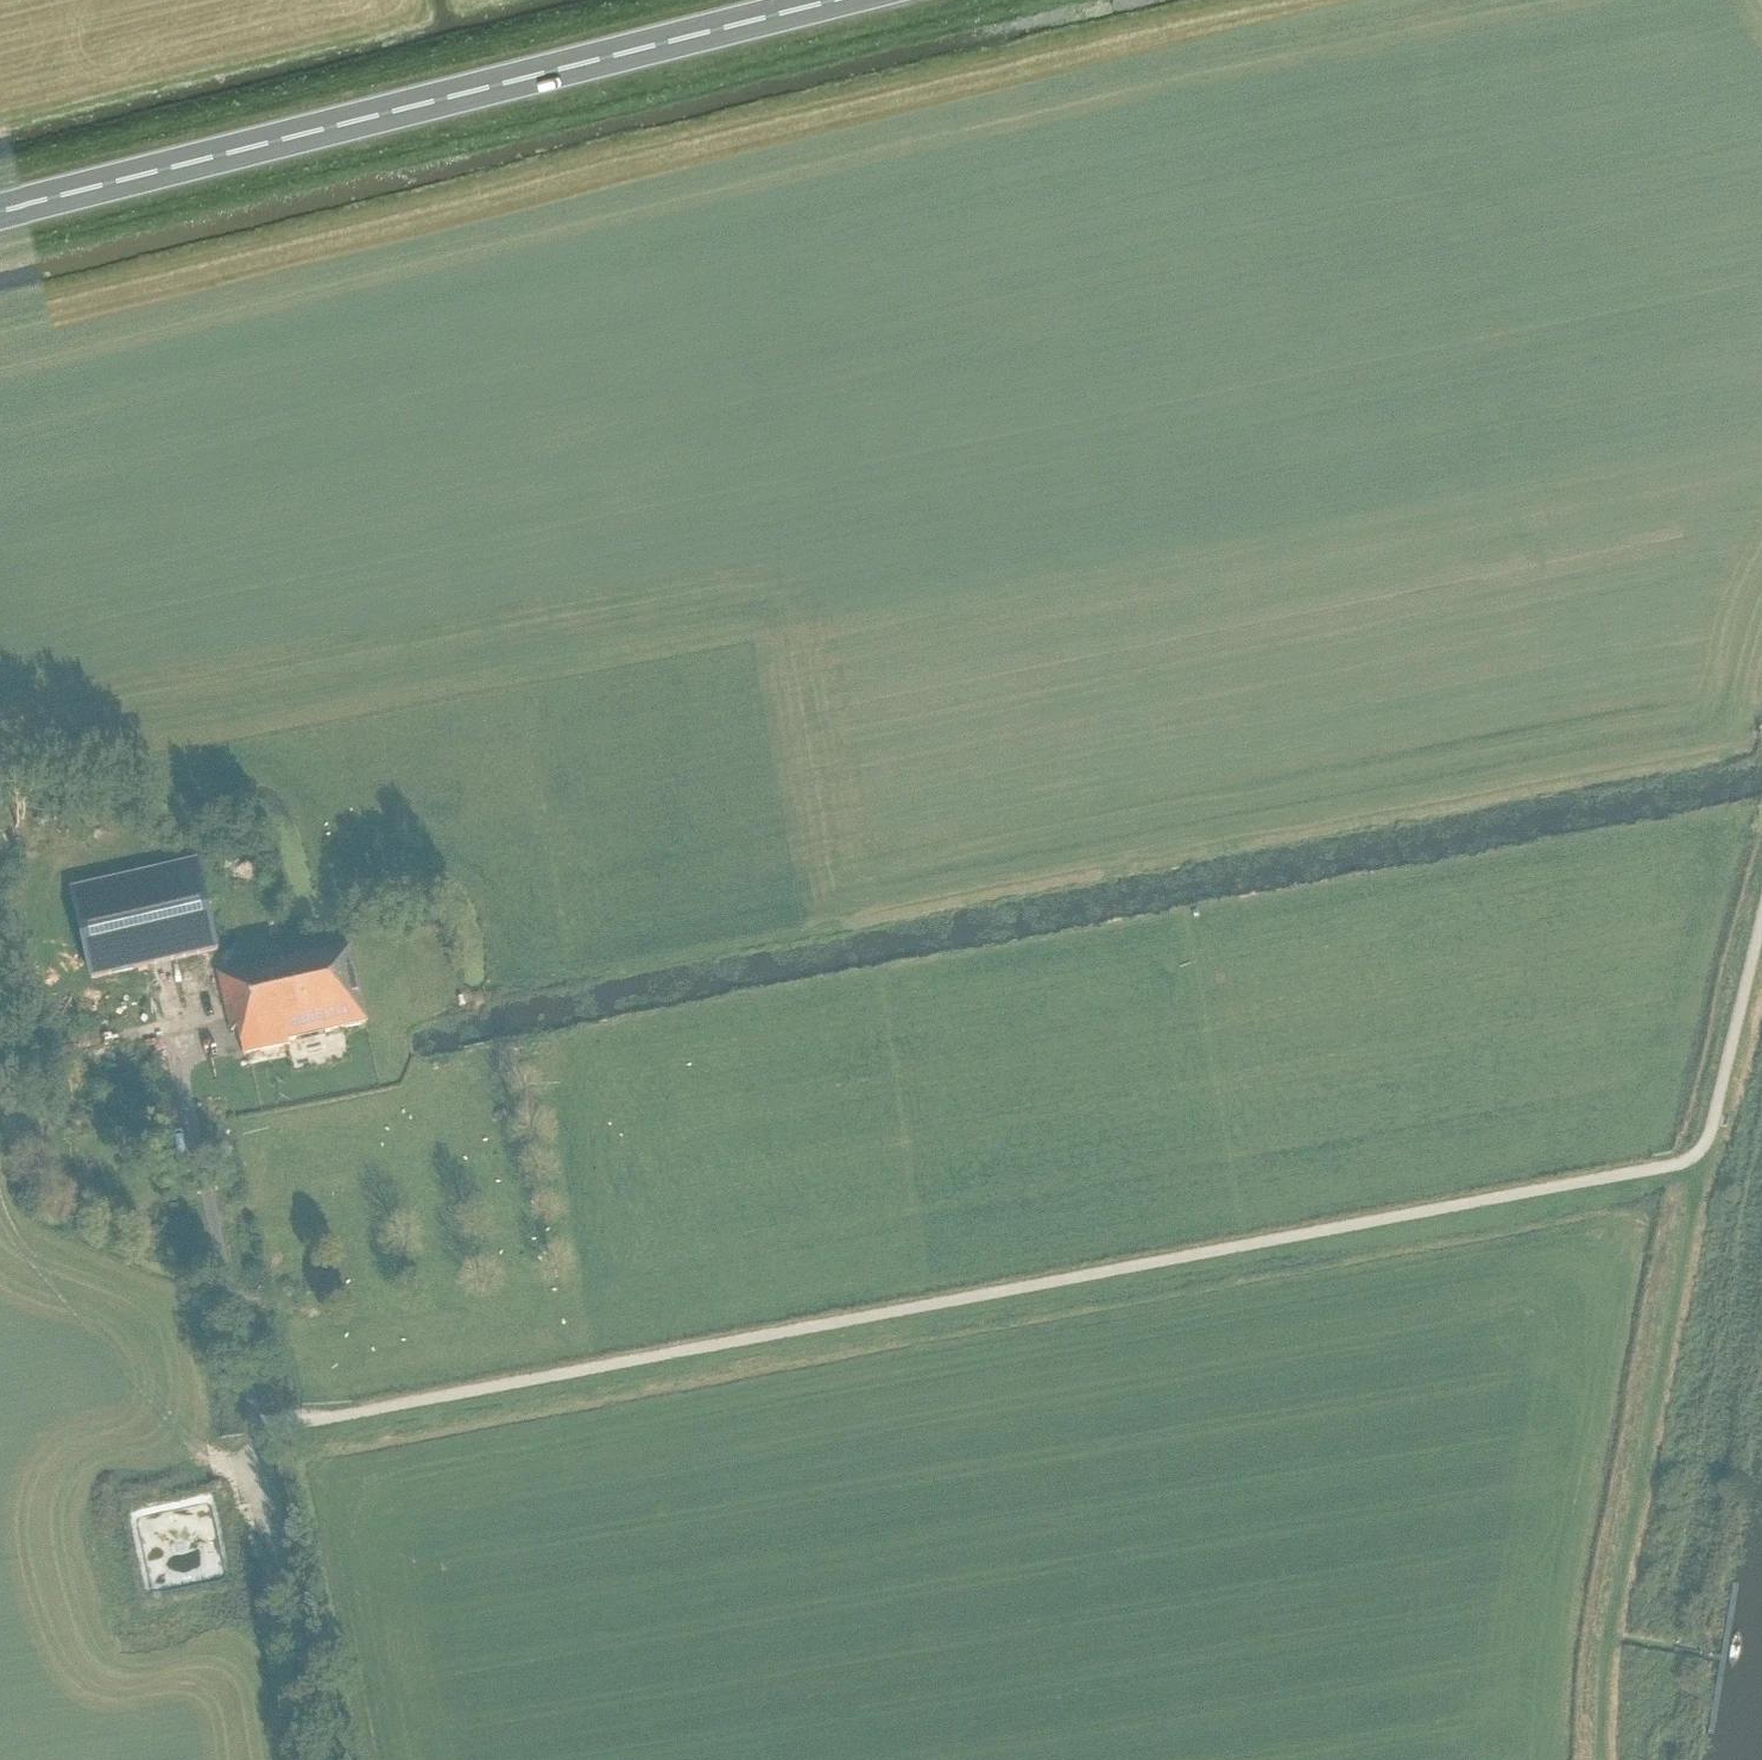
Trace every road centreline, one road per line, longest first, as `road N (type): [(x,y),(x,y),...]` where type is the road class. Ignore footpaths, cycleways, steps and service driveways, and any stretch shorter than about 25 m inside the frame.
road 1 (trunk): [(0,207),(813,0)]
road 2 (unclassified): [(328,1759),(215,1215)]

